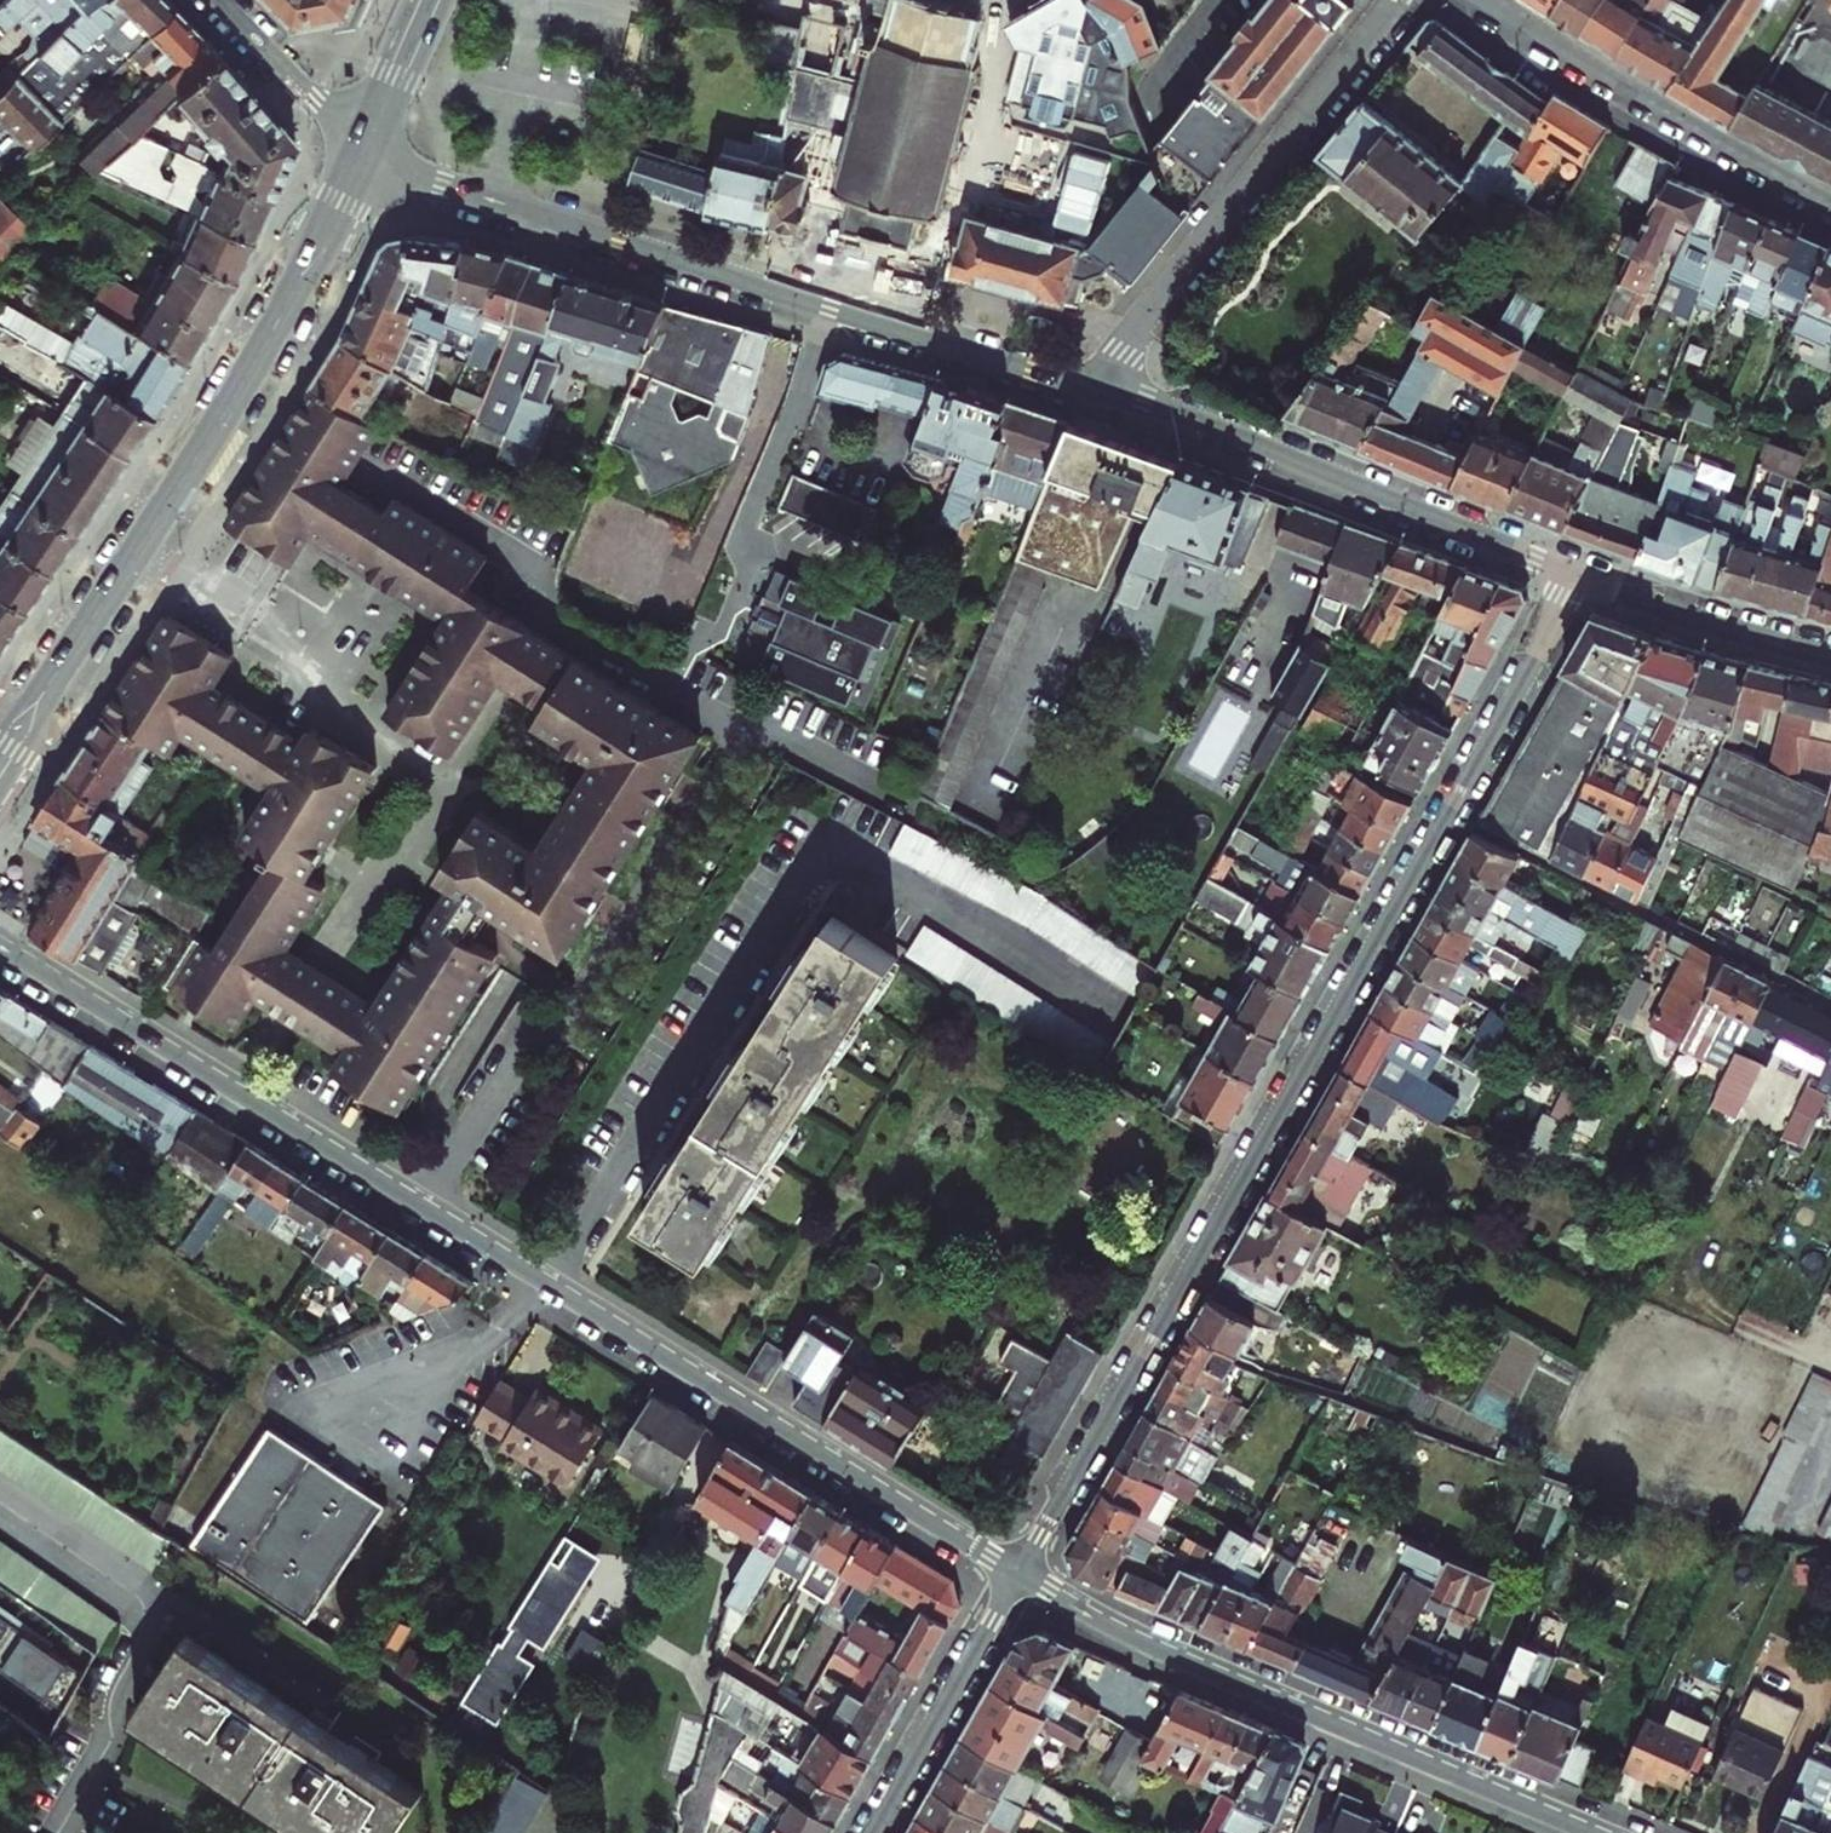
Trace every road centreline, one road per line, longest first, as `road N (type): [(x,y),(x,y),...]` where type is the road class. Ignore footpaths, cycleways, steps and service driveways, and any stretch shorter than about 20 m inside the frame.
road 1 (residential): [(1577,574),(1019,1577)]
road 2 (residential): [(545,1285),(824,845),(965,919),(1119,1018)]
road 3 (residential): [(0,948),(545,1285)]
road 4 (residential): [(1019,1577),(1152,1648),(1592,1832)]
road 5 (residential): [(919,335),(463,192),(364,148)]
road 6 (residential): [(545,1285),(1019,1577)]
road 7 (residential): [(1577,574),(1190,419),(1087,388)]
road 8 (residential): [(1395,0),(1087,388)]
road 9 (secondary): [(147,535),(280,319),(364,148)]
road 10 (residential): [(147,535),(279,620),(376,732),(474,786)]
road 11 (residential): [(1485,0),(1830,204)]
road 12 (residential): [(1009,0),(919,335)]
road 13 (residential): [(1019,1577),(873,1832)]
road 14 (secondary): [(0,763),(147,535)]
road 15 (residential): [(1830,656),(1577,574)]
road 16 (residential): [(474,786),(352,983)]
road 17 (residential): [(364,148),(219,0)]
road 18 (residential): [(1087,388),(919,335)]
road 19 (secondary): [(430,0),(364,148)]

